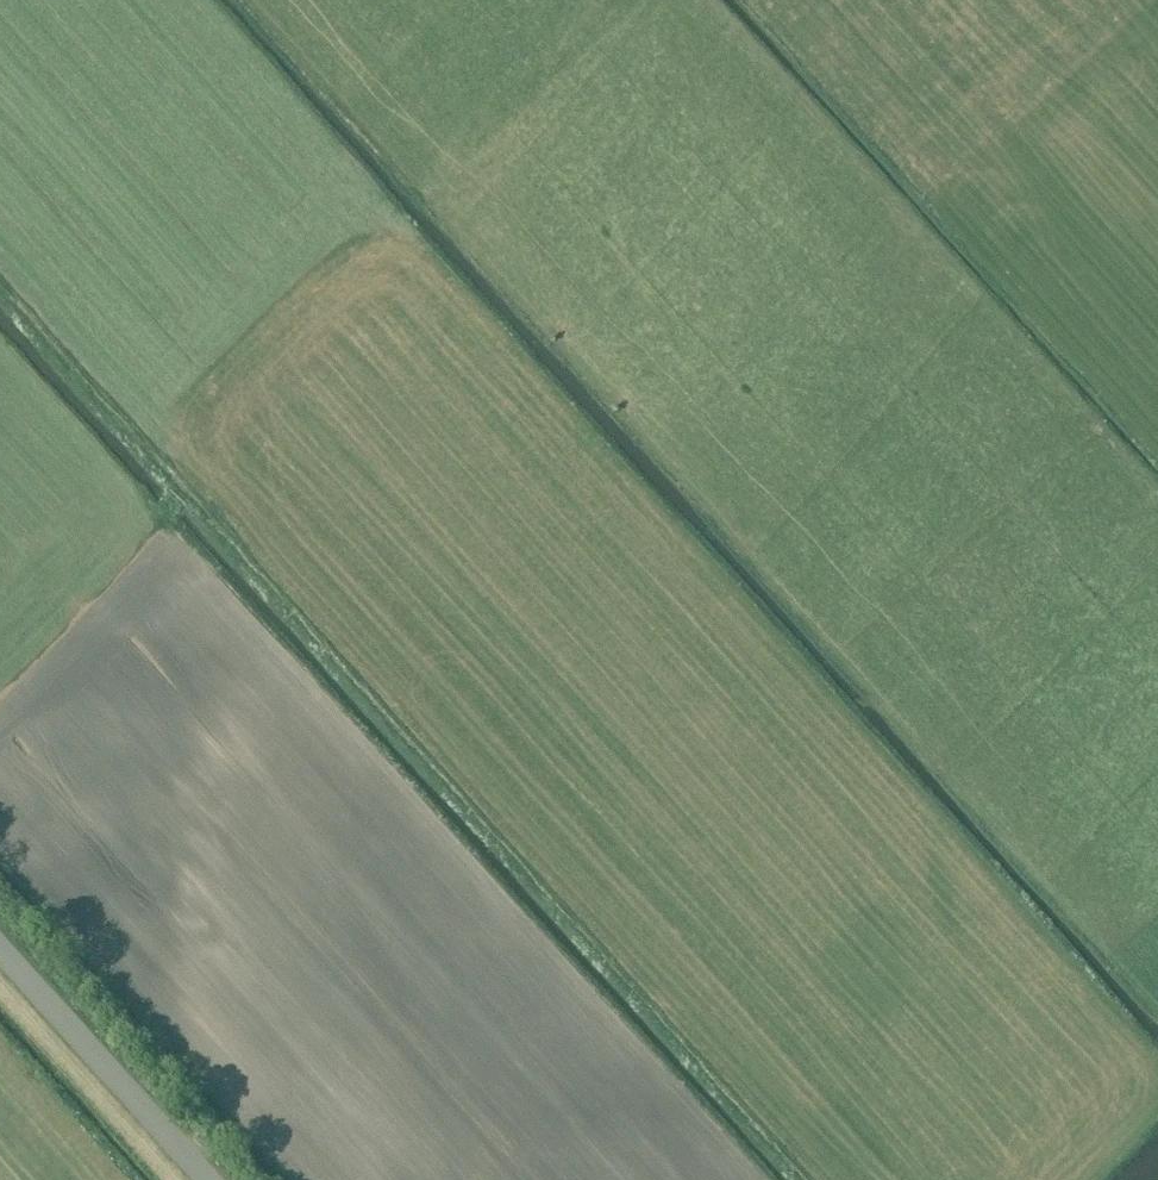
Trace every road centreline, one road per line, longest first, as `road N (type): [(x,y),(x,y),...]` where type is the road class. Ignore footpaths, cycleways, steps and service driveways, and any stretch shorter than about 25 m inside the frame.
road 1 (unclassified): [(206,1179),(0,951)]

